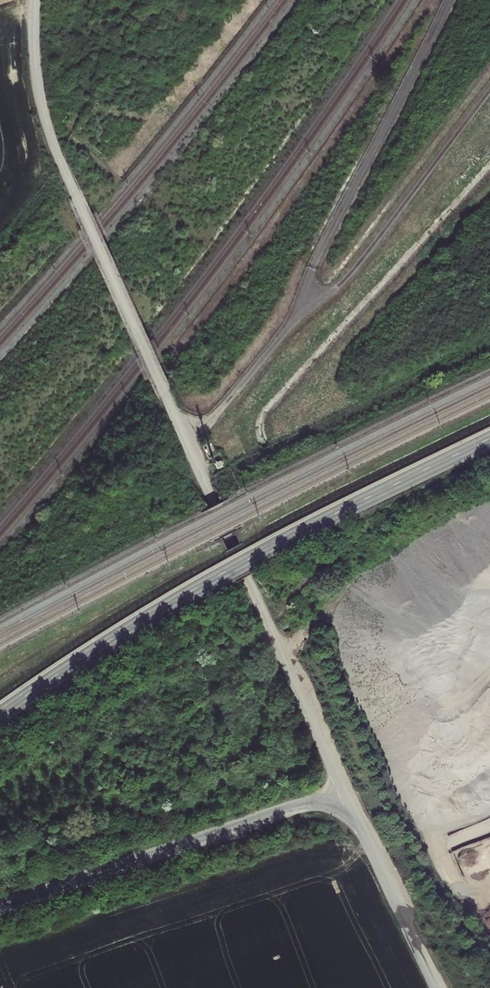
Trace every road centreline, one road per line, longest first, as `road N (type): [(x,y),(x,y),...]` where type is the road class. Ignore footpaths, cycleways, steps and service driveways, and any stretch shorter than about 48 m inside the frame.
road 1 (track): [(346,790),(47,128),(35,74),(35,0)]
road 2 (unclassified): [(0,907),(346,790)]
road 3 (secondary): [(489,438),(230,569)]
road 4 (secondary): [(0,714),(230,569)]
road 5 (unclassified): [(438,987),(346,790)]

